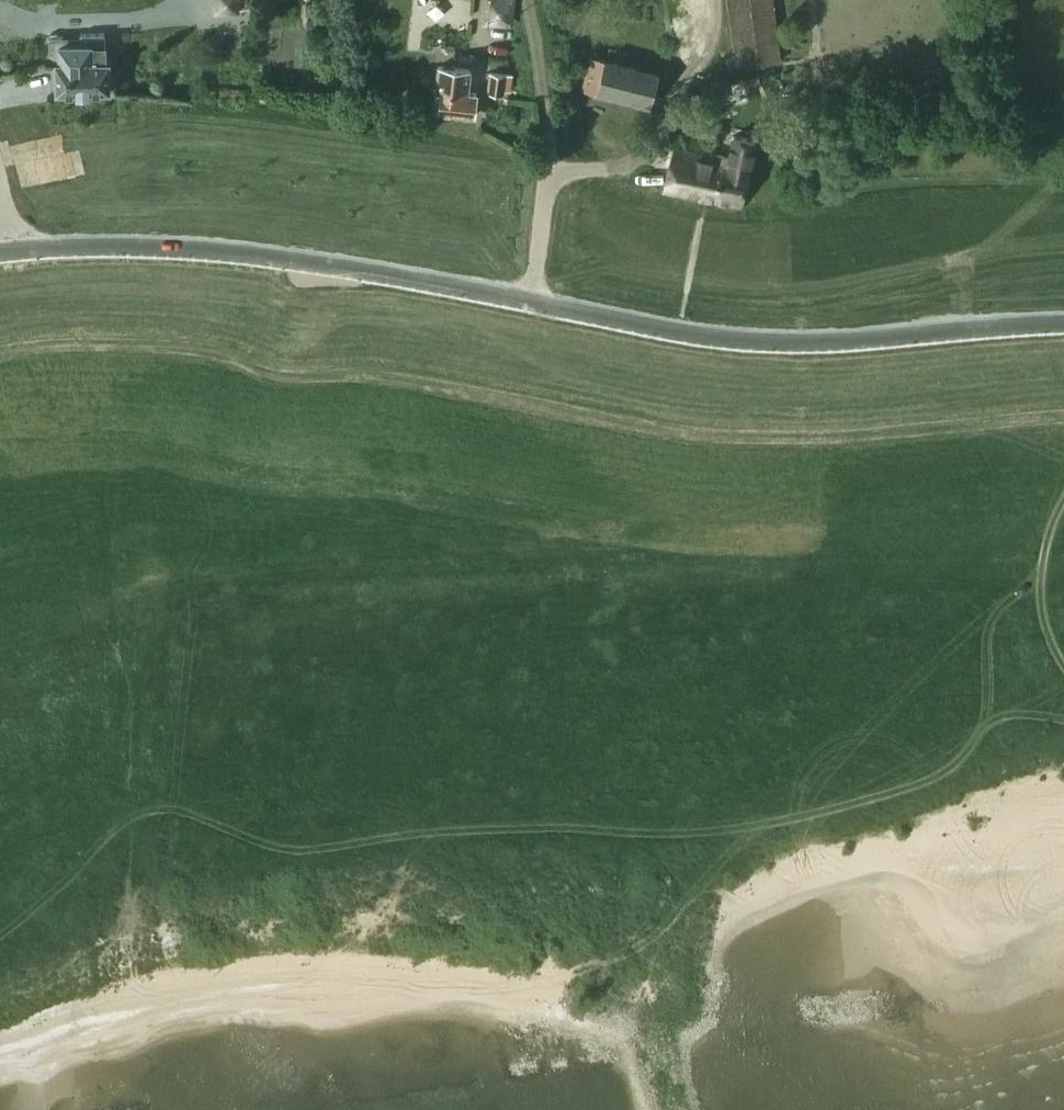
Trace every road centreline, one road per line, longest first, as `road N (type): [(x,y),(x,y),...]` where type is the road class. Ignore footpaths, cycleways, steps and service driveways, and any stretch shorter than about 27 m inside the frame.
road 1 (unclassified): [(0,255),(178,248),(286,259),(751,344),(822,346),(1063,325)]

